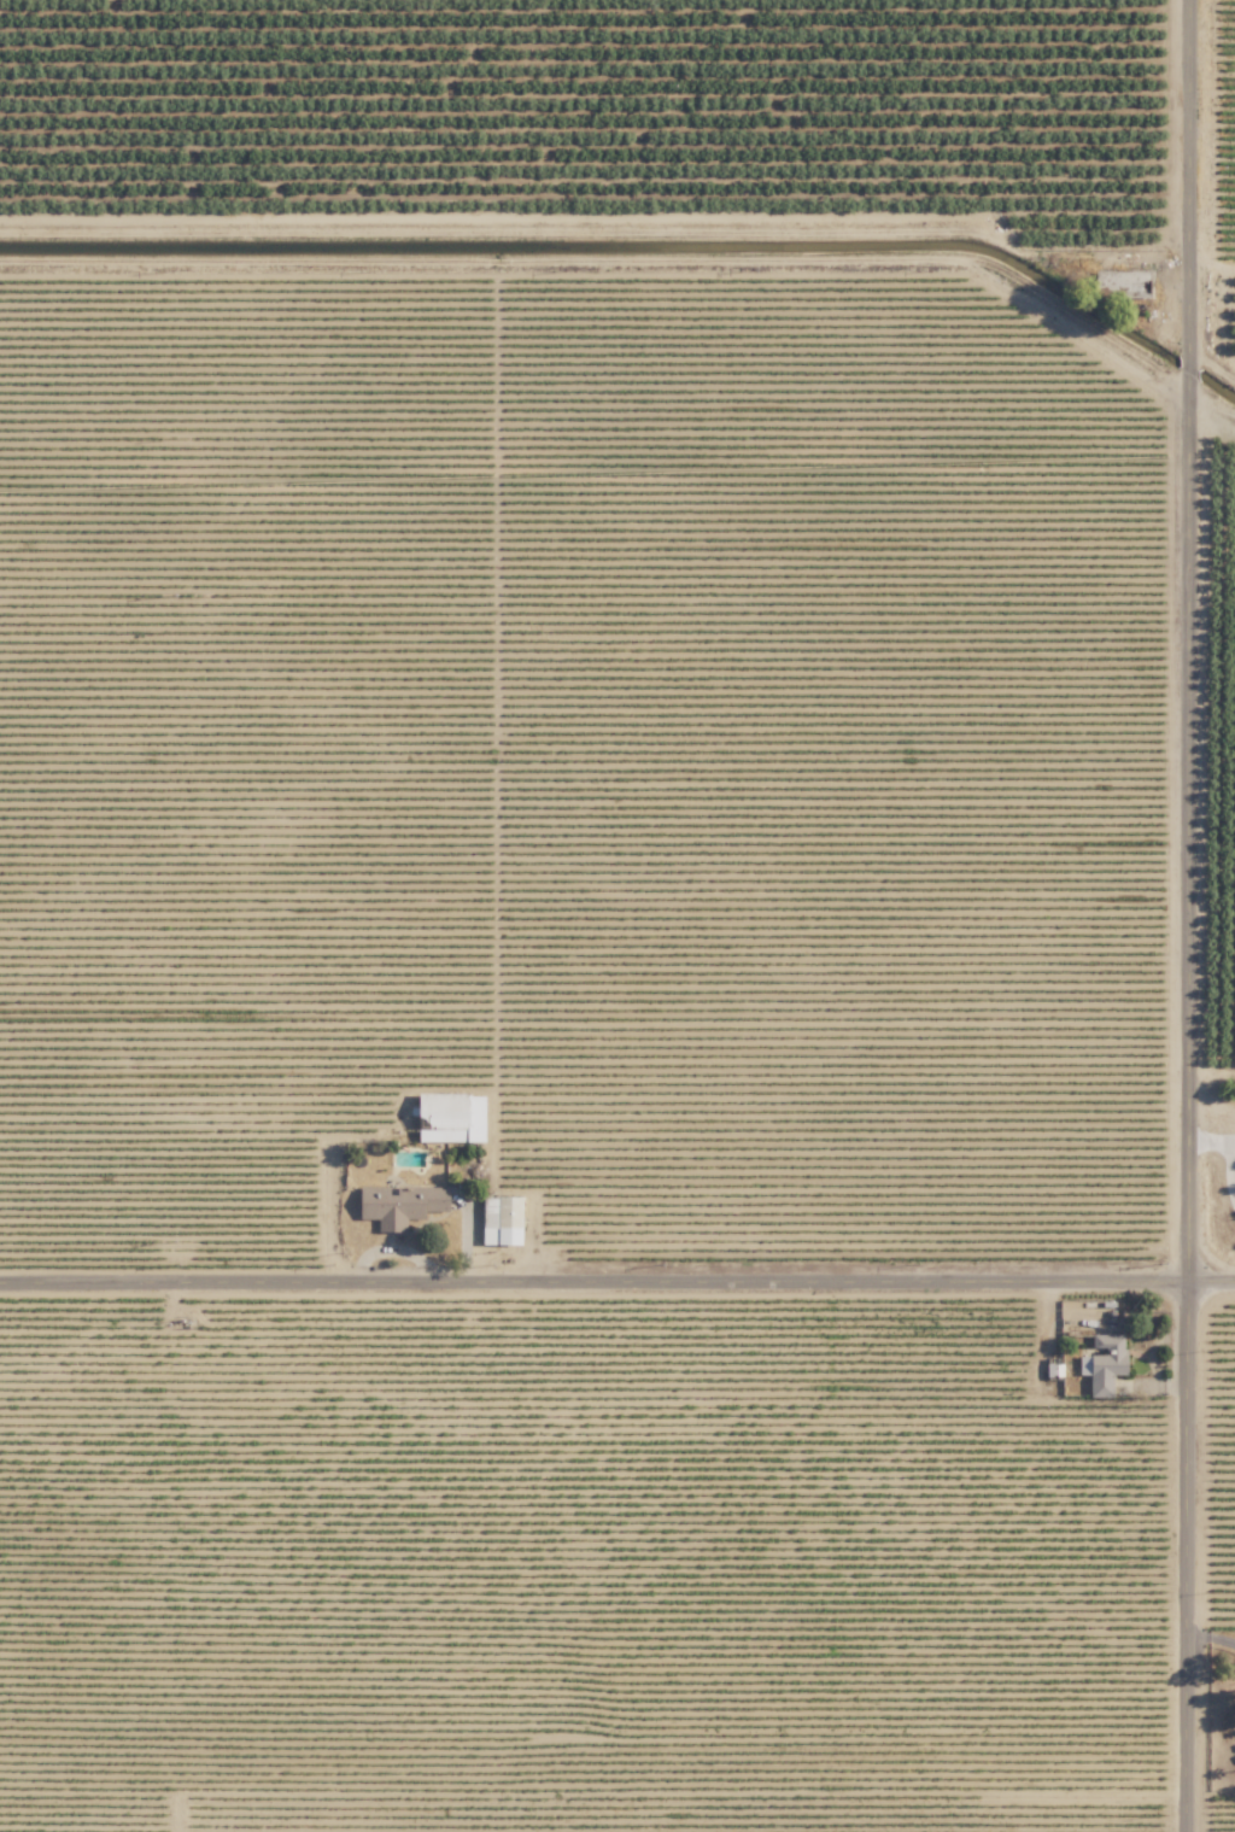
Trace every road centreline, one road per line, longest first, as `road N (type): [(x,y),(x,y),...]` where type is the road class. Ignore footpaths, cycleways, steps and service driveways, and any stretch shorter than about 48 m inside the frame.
road 1 (residential): [(1188,0),(1195,1284),(1186,1504),(1187,1831)]
road 2 (residential): [(1234,1284),(0,1284)]

